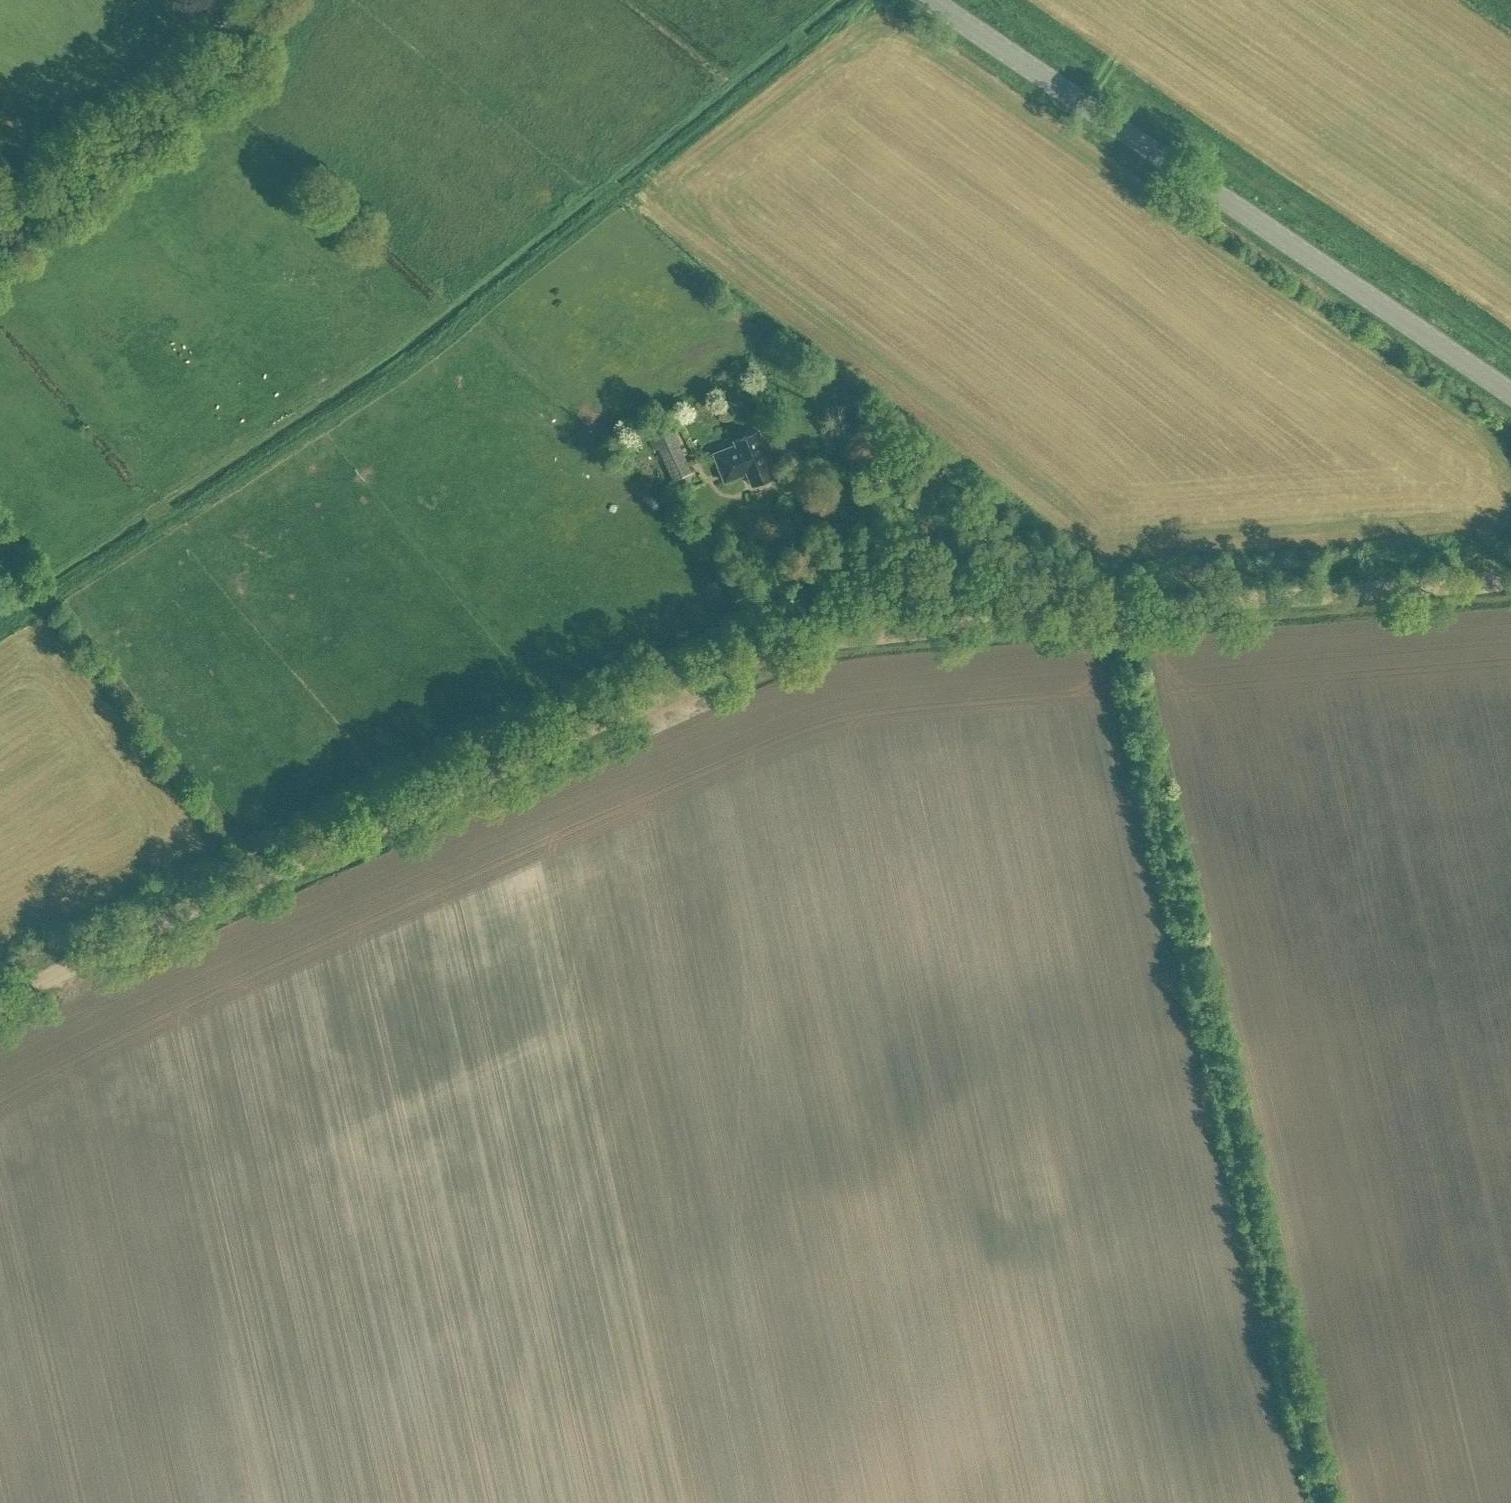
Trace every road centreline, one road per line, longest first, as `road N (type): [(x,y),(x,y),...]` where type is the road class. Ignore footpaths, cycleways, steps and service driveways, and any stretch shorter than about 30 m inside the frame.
road 1 (track): [(0,998),(757,656),(910,630),(1510,579)]
road 2 (track): [(0,630),(416,356),(871,0)]
road 3 (tertiary): [(1510,392),(930,0)]
road 4 (track): [(246,27),(210,73),(0,236)]

